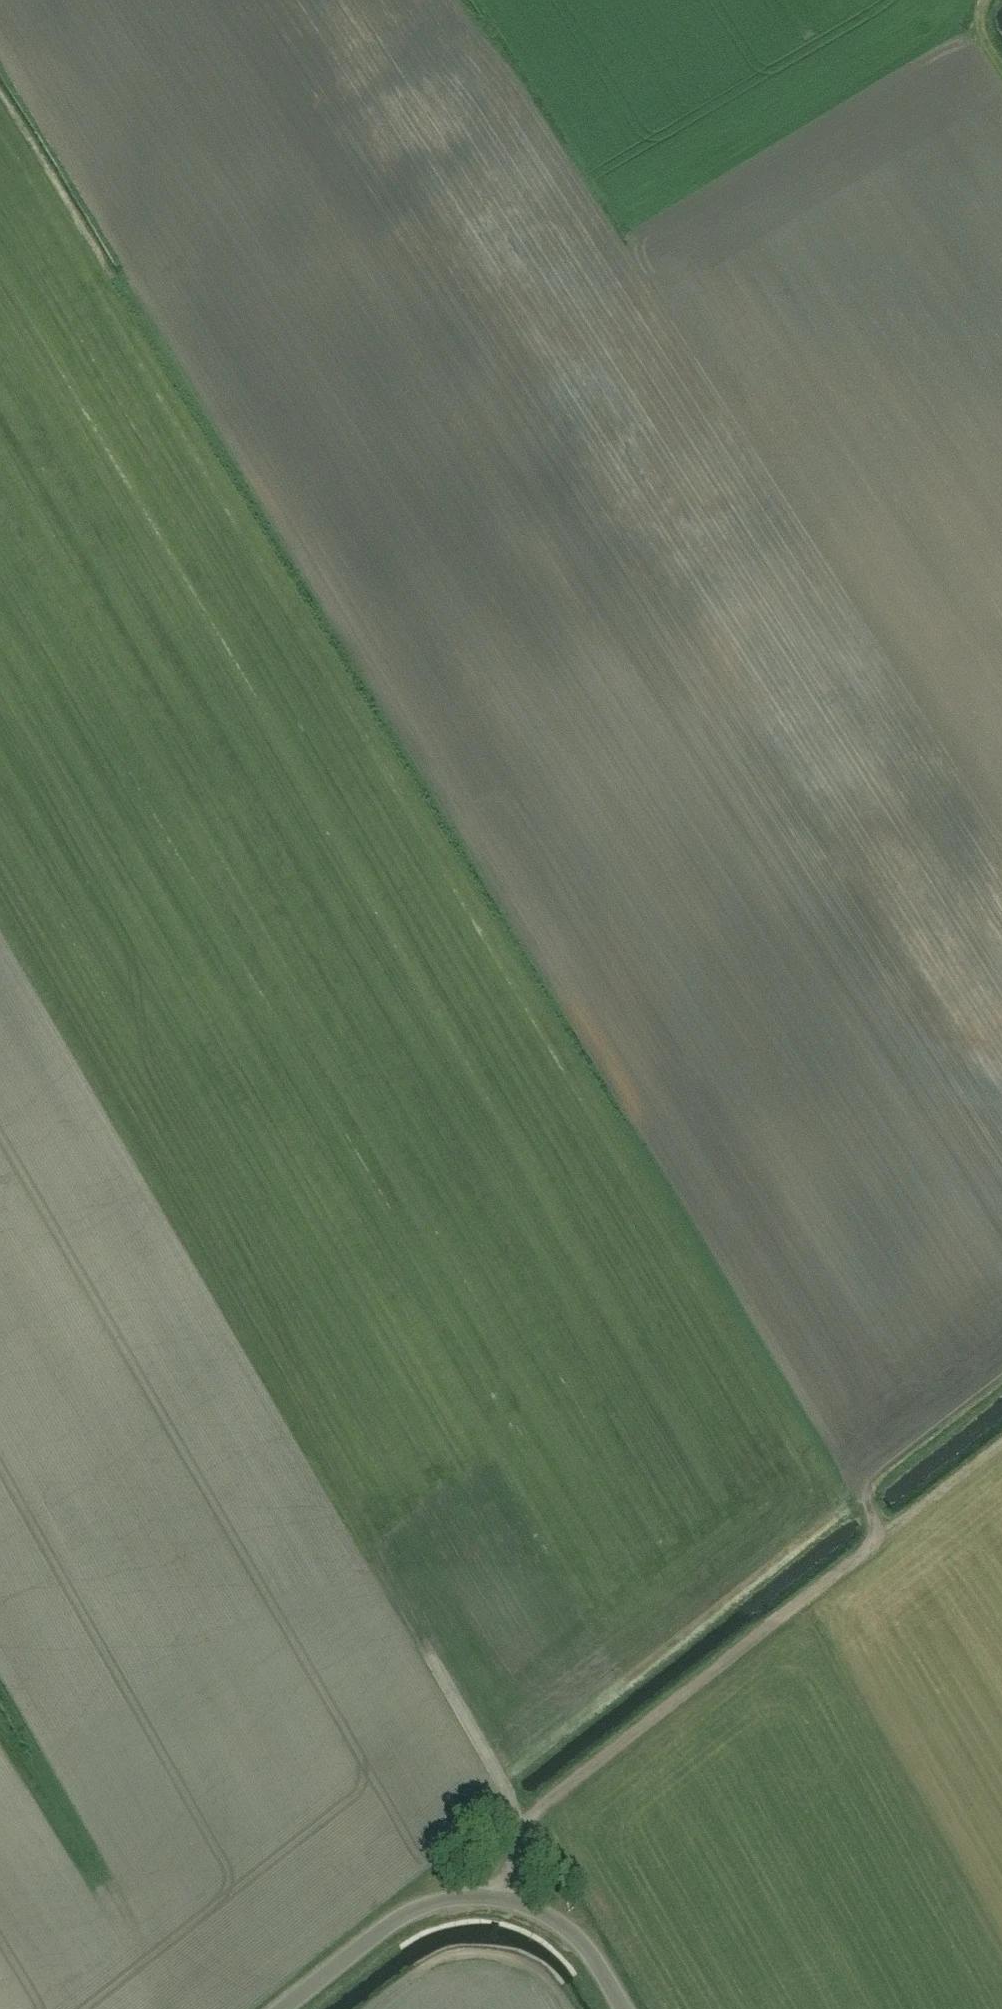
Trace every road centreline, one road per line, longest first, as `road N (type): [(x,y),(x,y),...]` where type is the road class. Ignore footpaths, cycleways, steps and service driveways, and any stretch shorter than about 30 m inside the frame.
road 1 (track): [(507,1904),(521,1819),(1001,1441)]
road 2 (tertiary): [(290,2008),(394,1928),(435,1907),(476,1899),(523,1906),(564,1926),(602,1964),(627,2008)]

